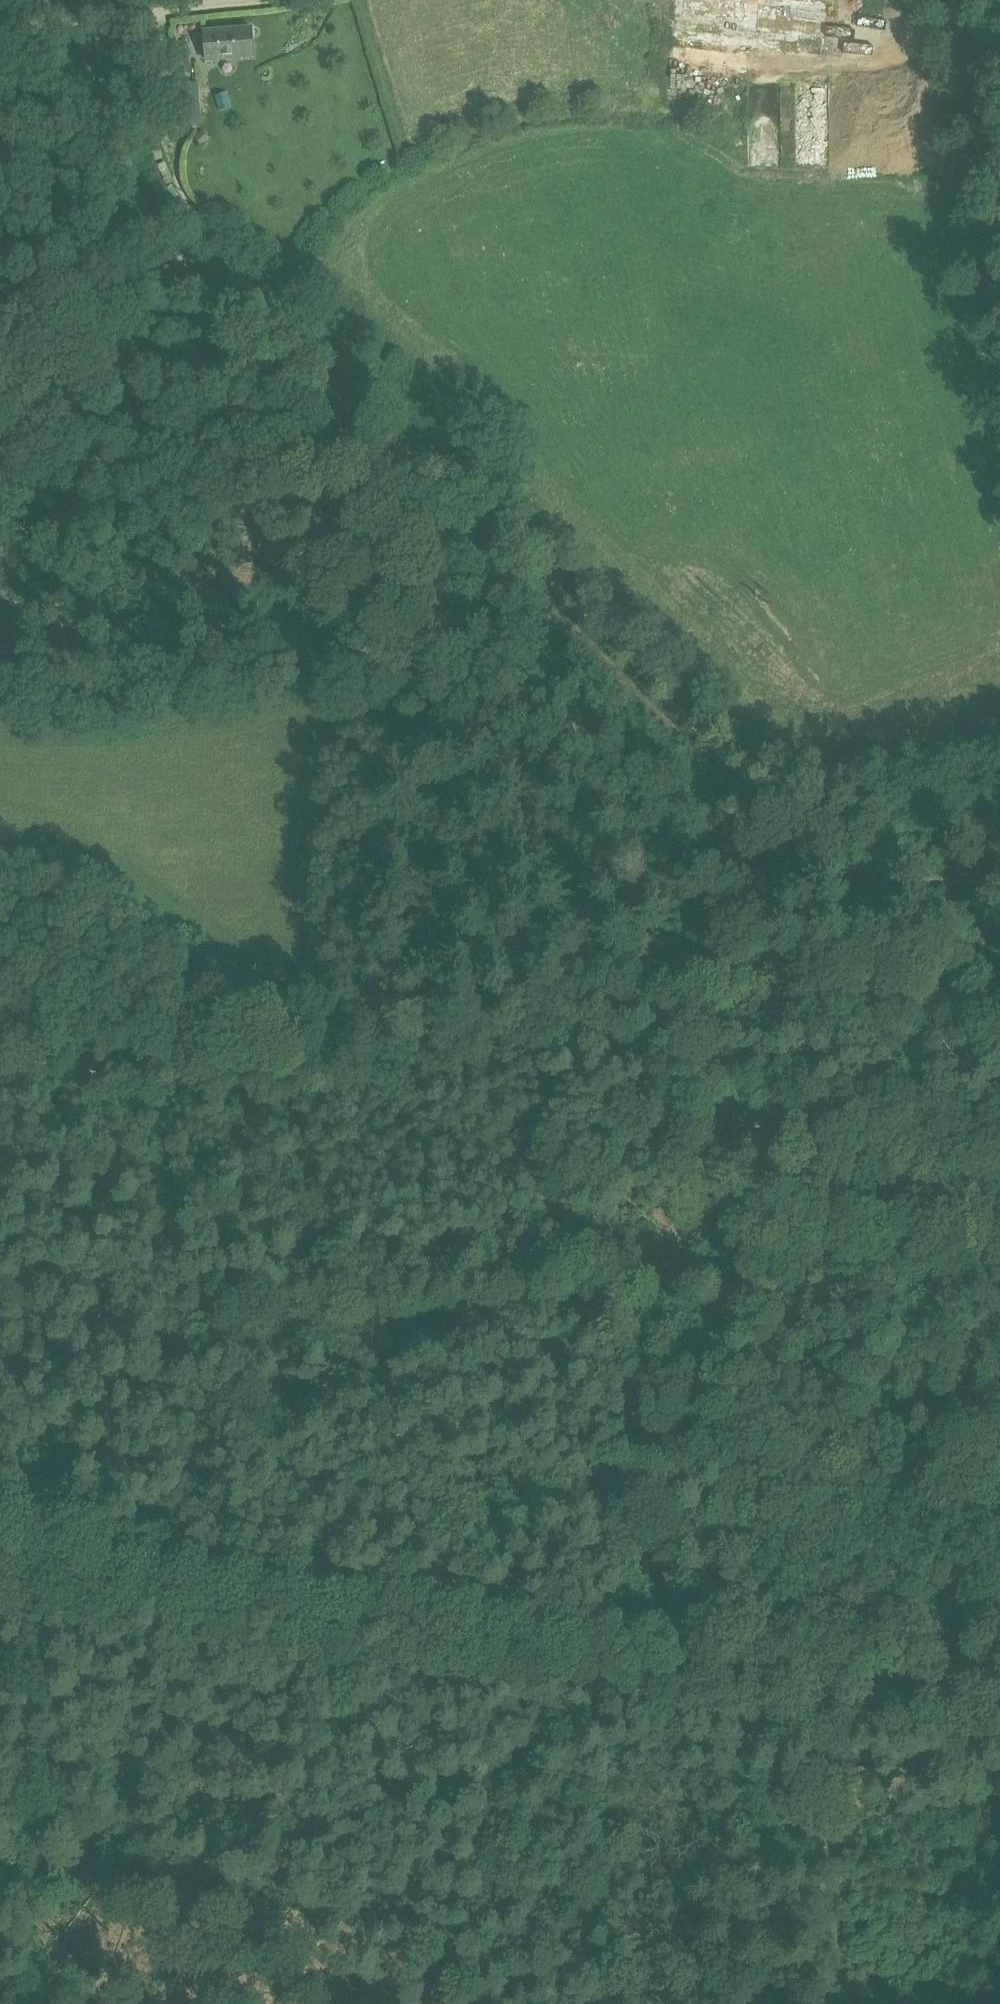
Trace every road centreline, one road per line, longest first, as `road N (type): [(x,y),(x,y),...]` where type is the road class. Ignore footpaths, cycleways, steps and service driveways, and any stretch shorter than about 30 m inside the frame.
road 1 (unclassified): [(0,1553),(570,1642),(999,1668)]
road 2 (unclassified): [(999,162),(953,0)]
road 3 (track): [(94,17),(256,0)]

